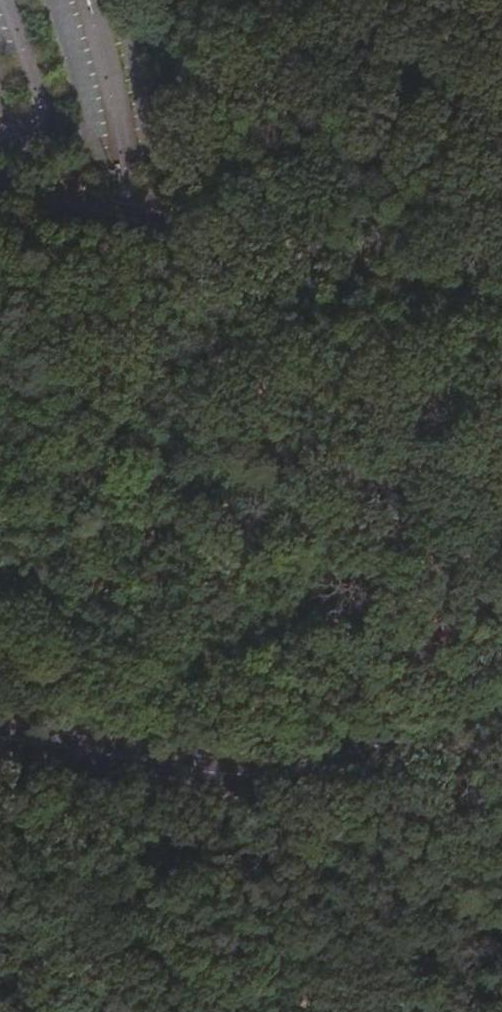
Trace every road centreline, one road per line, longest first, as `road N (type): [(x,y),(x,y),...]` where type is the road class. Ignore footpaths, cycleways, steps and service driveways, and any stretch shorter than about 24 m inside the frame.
road 1 (tertiary): [(0,189),(501,312)]
road 2 (tertiary): [(501,712),(249,776),(0,741)]
road 3 (track): [(0,496),(404,556),(439,555),(501,531)]
road 4 (track): [(501,995),(343,993)]

